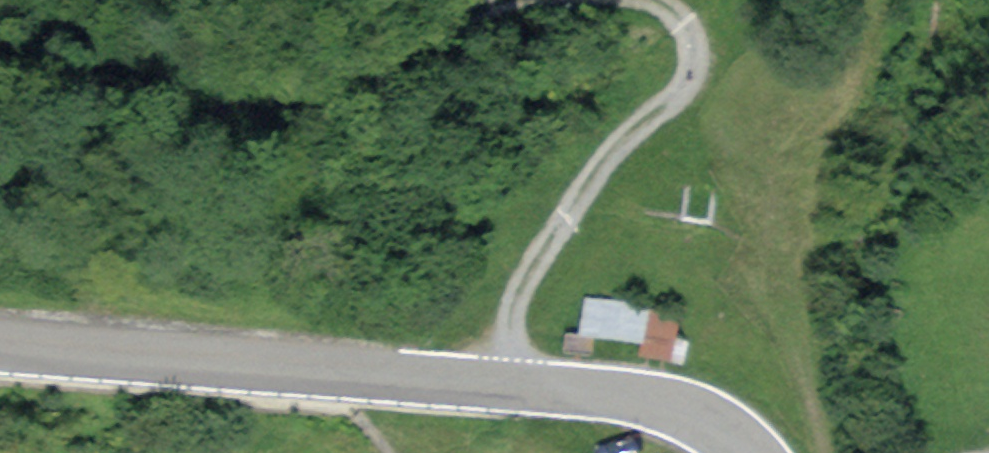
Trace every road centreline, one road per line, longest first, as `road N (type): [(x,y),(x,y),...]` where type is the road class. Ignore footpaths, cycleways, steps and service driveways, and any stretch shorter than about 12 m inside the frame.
road 1 (primary): [(759,452),(704,416),(647,399),(0,343)]
road 2 (track): [(0,11),(252,117),(353,90),(506,0)]
road 3 (track): [(650,0),(684,21),(697,52),(693,79),(584,189),(514,310),(510,385)]

